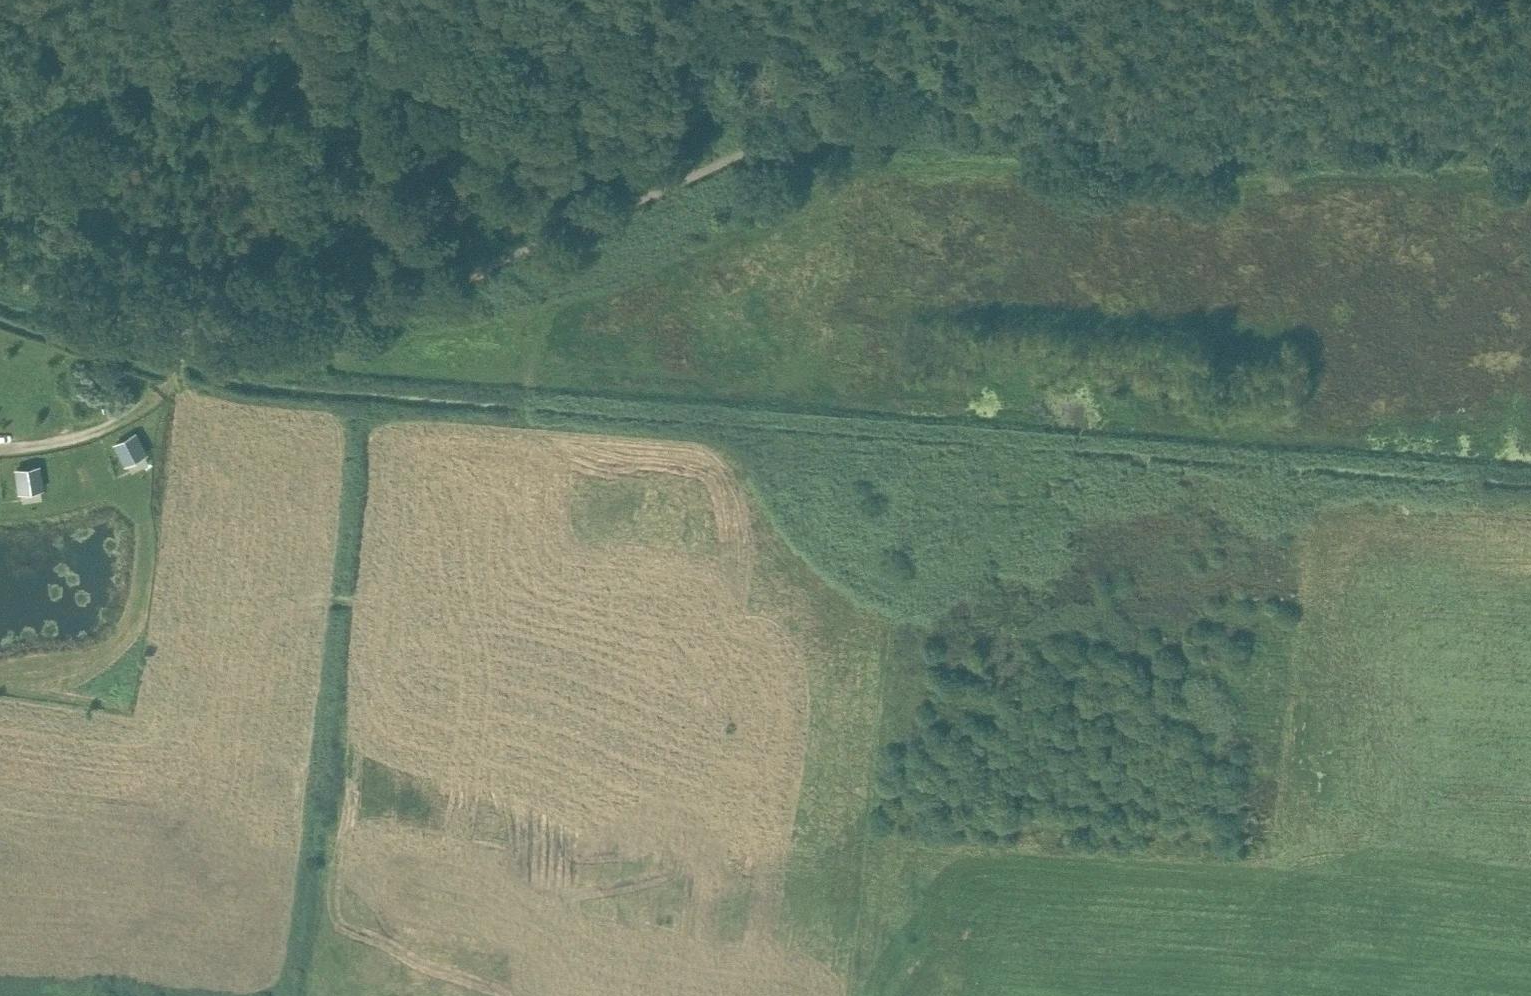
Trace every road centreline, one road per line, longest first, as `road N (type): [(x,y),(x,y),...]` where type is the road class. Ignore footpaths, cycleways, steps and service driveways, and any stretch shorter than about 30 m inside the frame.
road 1 (unclassified): [(1530,140),(1359,147),(818,133),(306,344),(187,333),(0,281)]
road 2 (track): [(240,0),(246,34),(359,42),(638,107),(747,161)]

